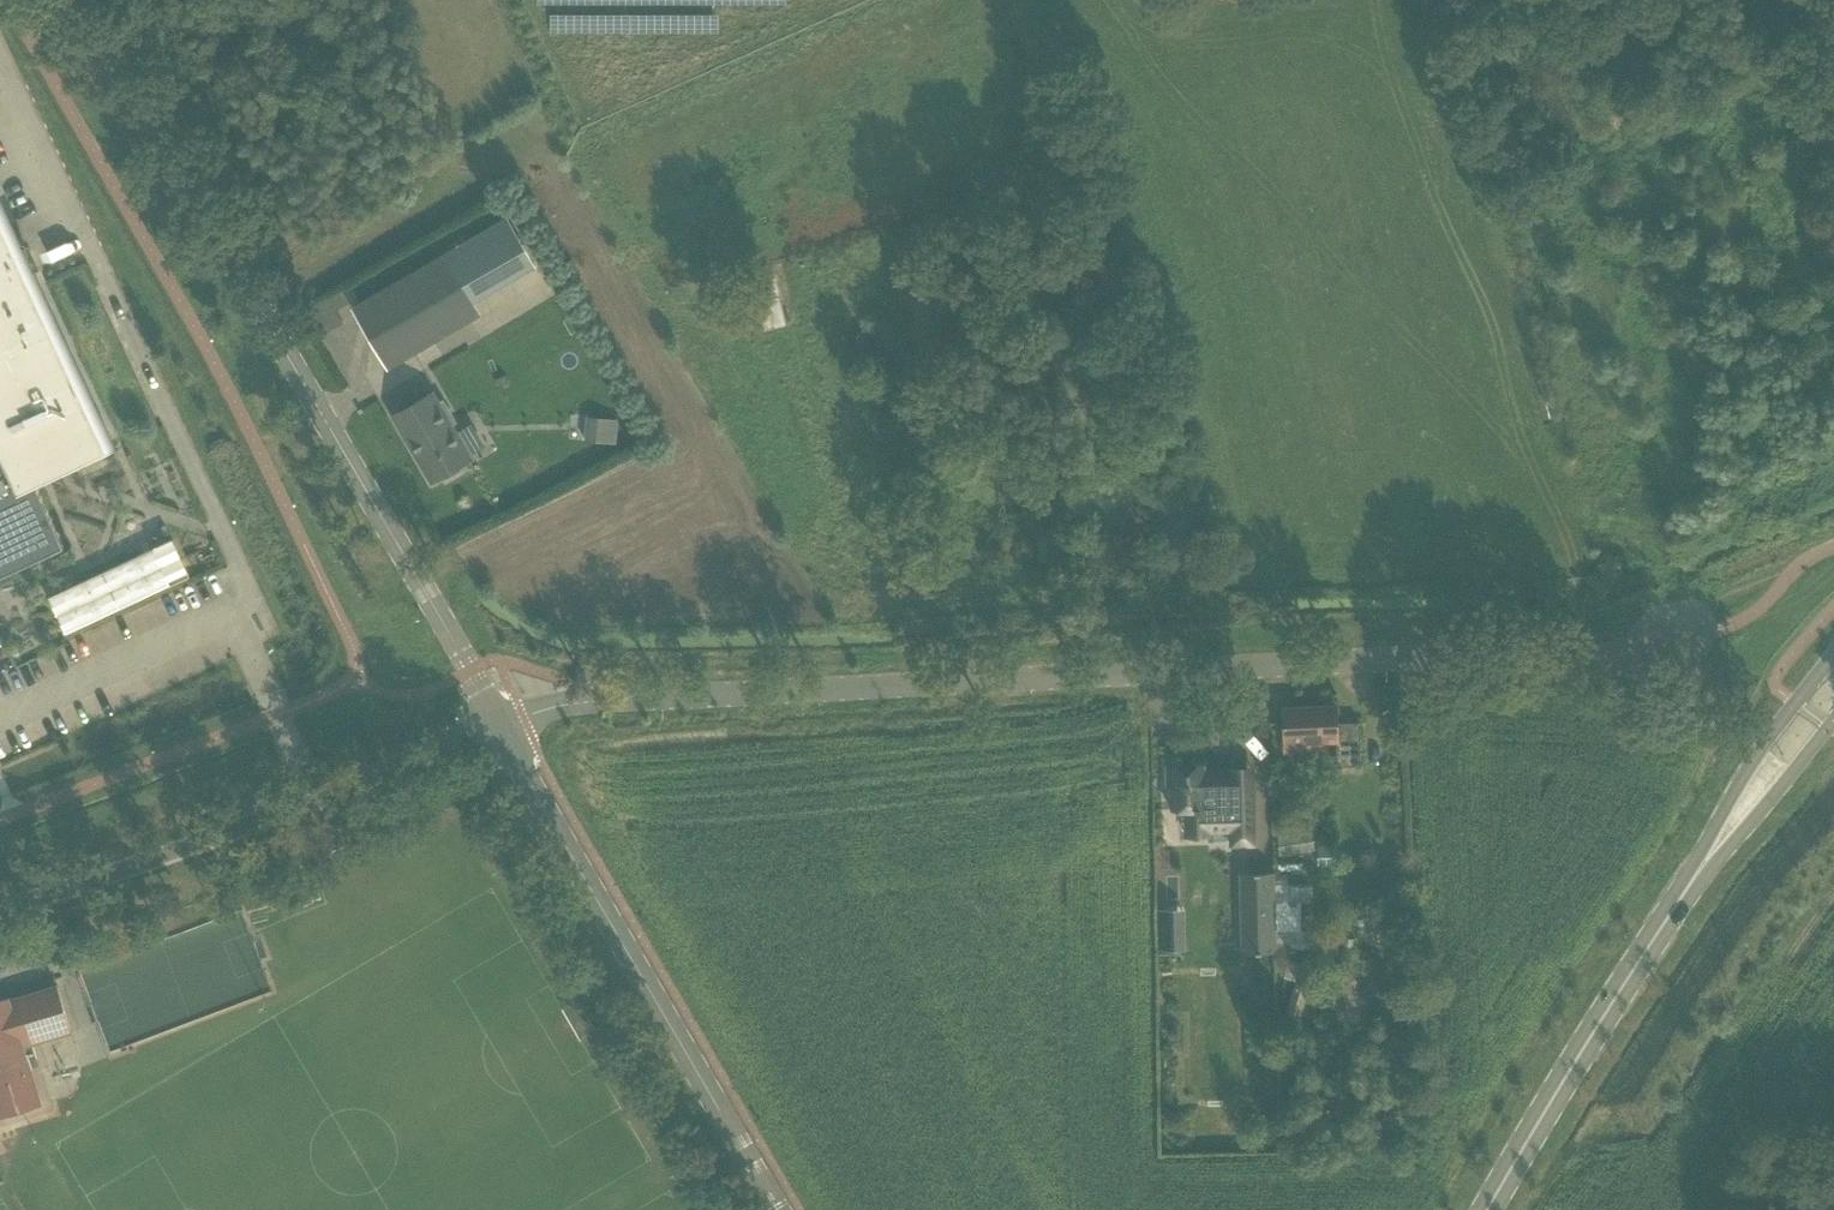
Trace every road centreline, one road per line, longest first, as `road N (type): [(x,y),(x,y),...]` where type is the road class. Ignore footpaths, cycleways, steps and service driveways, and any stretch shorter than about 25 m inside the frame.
road 1 (unclassified): [(497,721),(617,691),(1600,656),(1673,629)]
road 2 (unclassified): [(497,721),(77,0)]
road 3 (unclassified): [(777,1209),(497,721)]
road 4 (unclassified): [(0,906),(320,798),(497,721)]
road 5 (secondary): [(1725,830),(1485,1209)]
road 6 (secondary): [(1833,658),(1760,749),(1725,830)]
road 7 (secondary): [(1725,830),(1833,720)]

